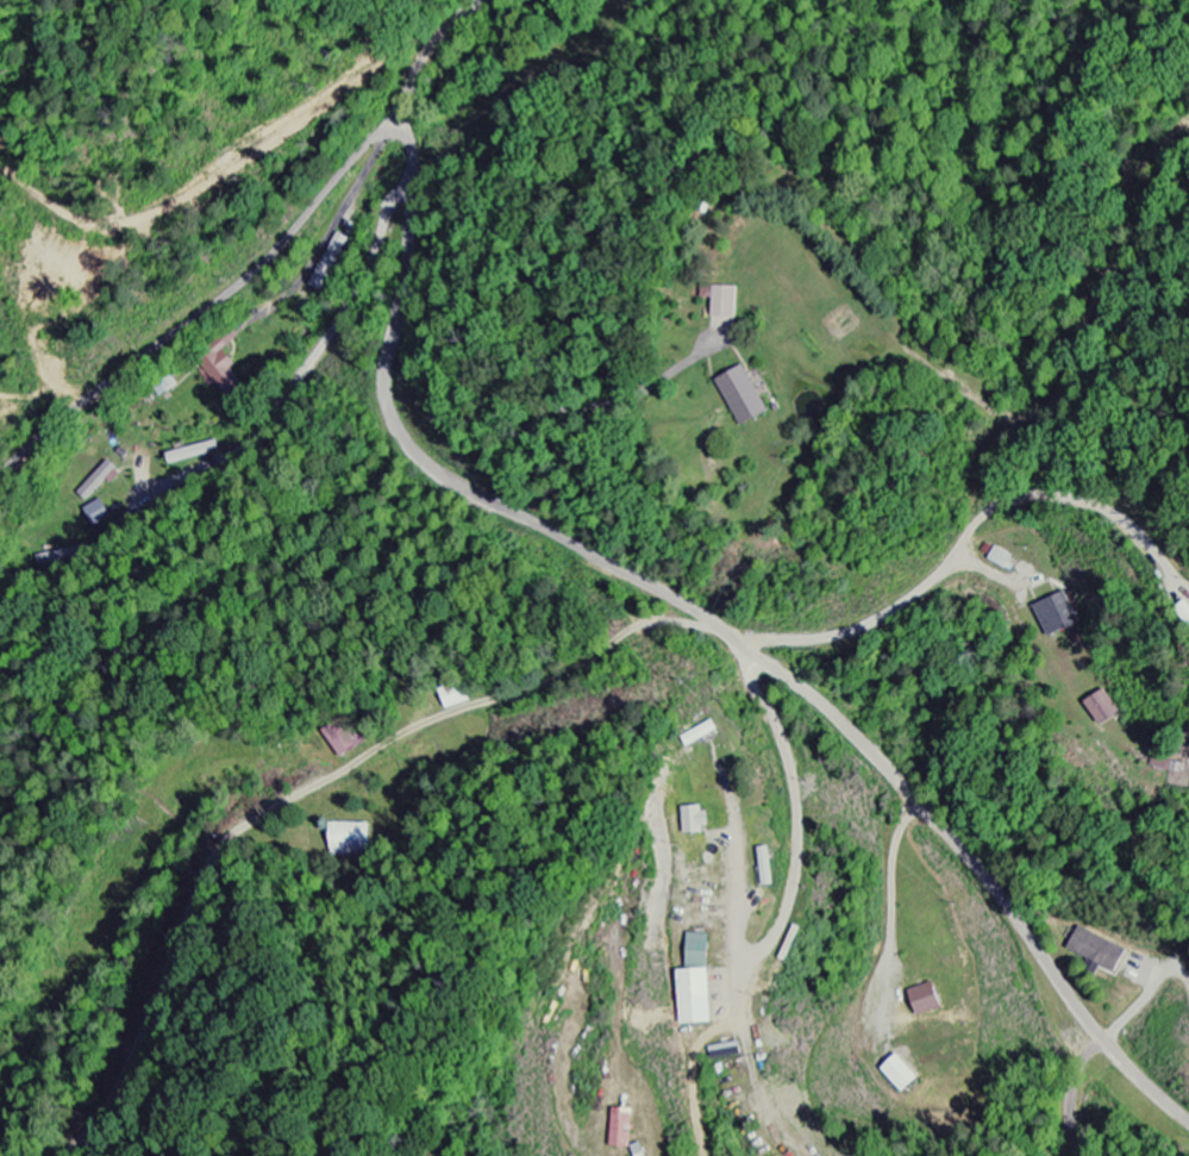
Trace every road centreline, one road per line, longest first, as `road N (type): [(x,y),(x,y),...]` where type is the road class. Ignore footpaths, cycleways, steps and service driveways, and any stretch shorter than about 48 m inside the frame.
road 1 (residential): [(1188,1122),(1103,1037),(931,816),(820,704),(671,596),(453,481),(407,443),(388,383),(414,143)]
road 2 (residential): [(0,473),(275,256),(346,165),(398,119),(425,56),(475,0)]

